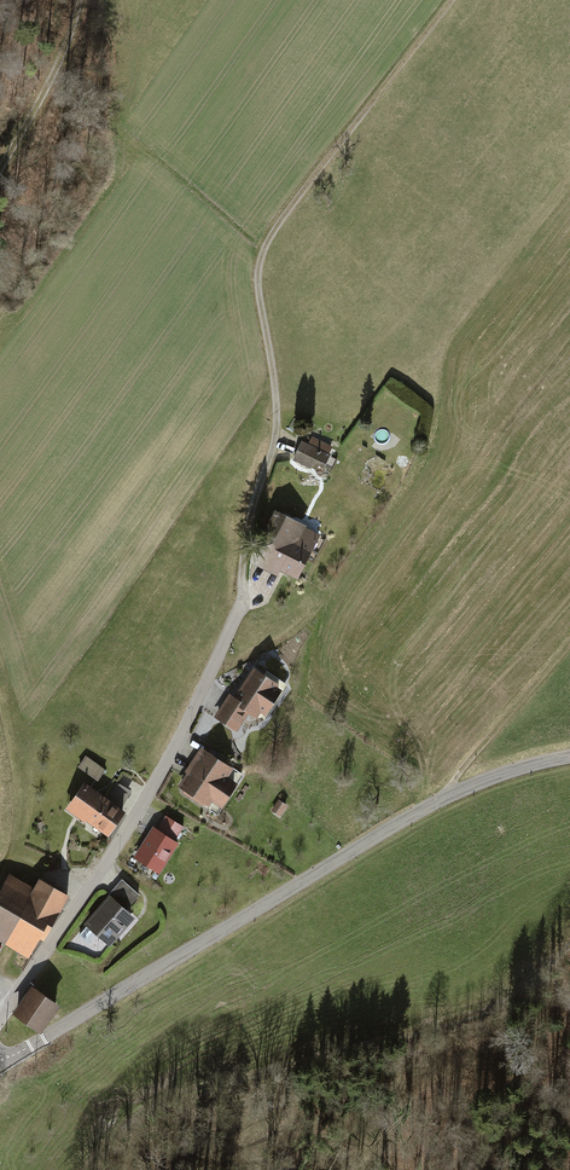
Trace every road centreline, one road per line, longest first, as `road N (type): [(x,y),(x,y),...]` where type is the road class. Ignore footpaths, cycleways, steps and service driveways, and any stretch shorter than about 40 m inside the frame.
road 1 (track): [(453,0),(266,243),(254,275),(277,410),(245,540),(242,594)]
road 2 (tertiary): [(569,755),(438,801),(0,1061)]
road 3 (track): [(211,668),(311,615),(425,458),(436,371),(463,314),(569,179)]
road 4 (track): [(569,944),(520,991),(472,1014),(151,1108),(88,1169)]
road 5 (residential): [(242,594),(154,785),(0,1017)]
road 6 (track): [(569,639),(438,801)]
road 7 (track): [(81,0),(47,91),(0,171)]

